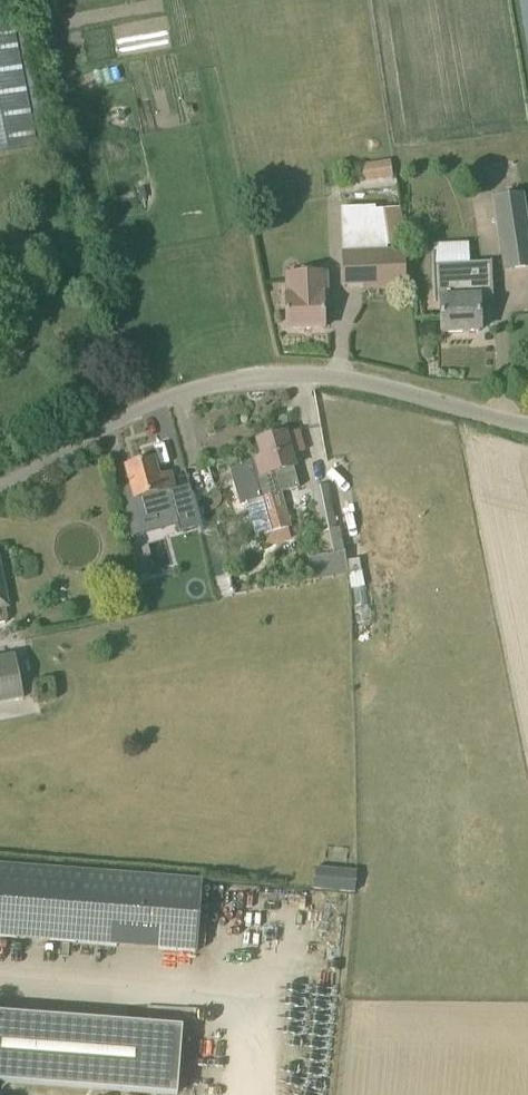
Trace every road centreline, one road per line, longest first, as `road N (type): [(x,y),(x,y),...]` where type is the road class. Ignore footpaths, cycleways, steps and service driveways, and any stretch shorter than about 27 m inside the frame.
road 1 (unclassified): [(527,427),(362,381),(296,374),(225,381),(123,417),(0,484)]

